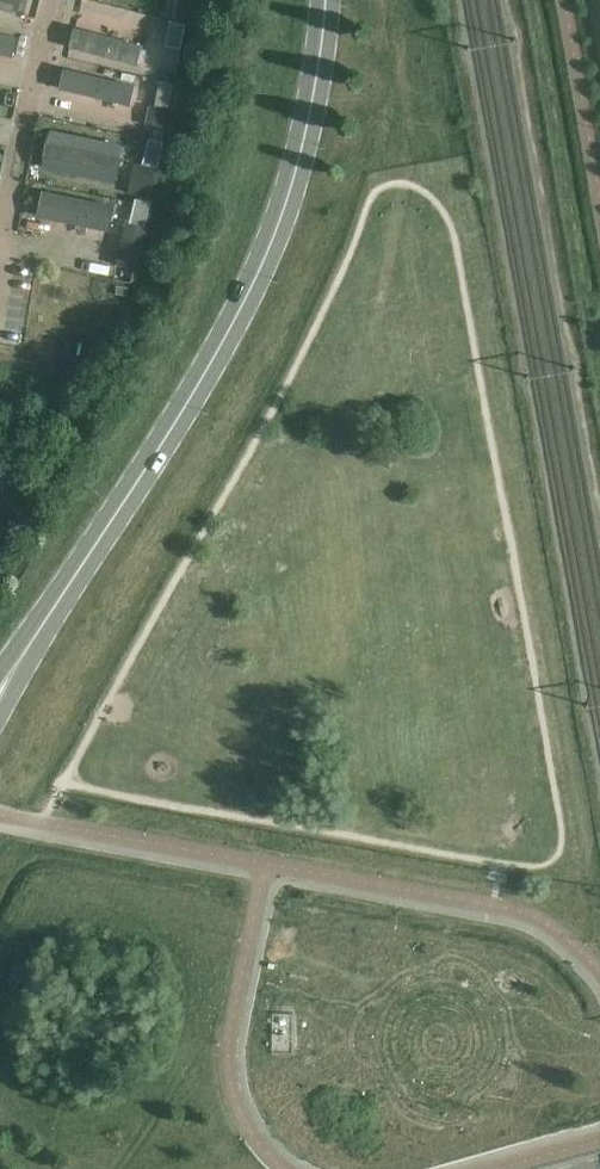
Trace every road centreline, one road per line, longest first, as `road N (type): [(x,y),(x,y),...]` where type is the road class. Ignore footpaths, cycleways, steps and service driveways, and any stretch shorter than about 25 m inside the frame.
road 1 (tertiary): [(57,605),(247,299),(304,145),(327,0)]
road 2 (residential): [(0,268),(58,0)]
road 3 (tertiary): [(0,714),(57,605)]

